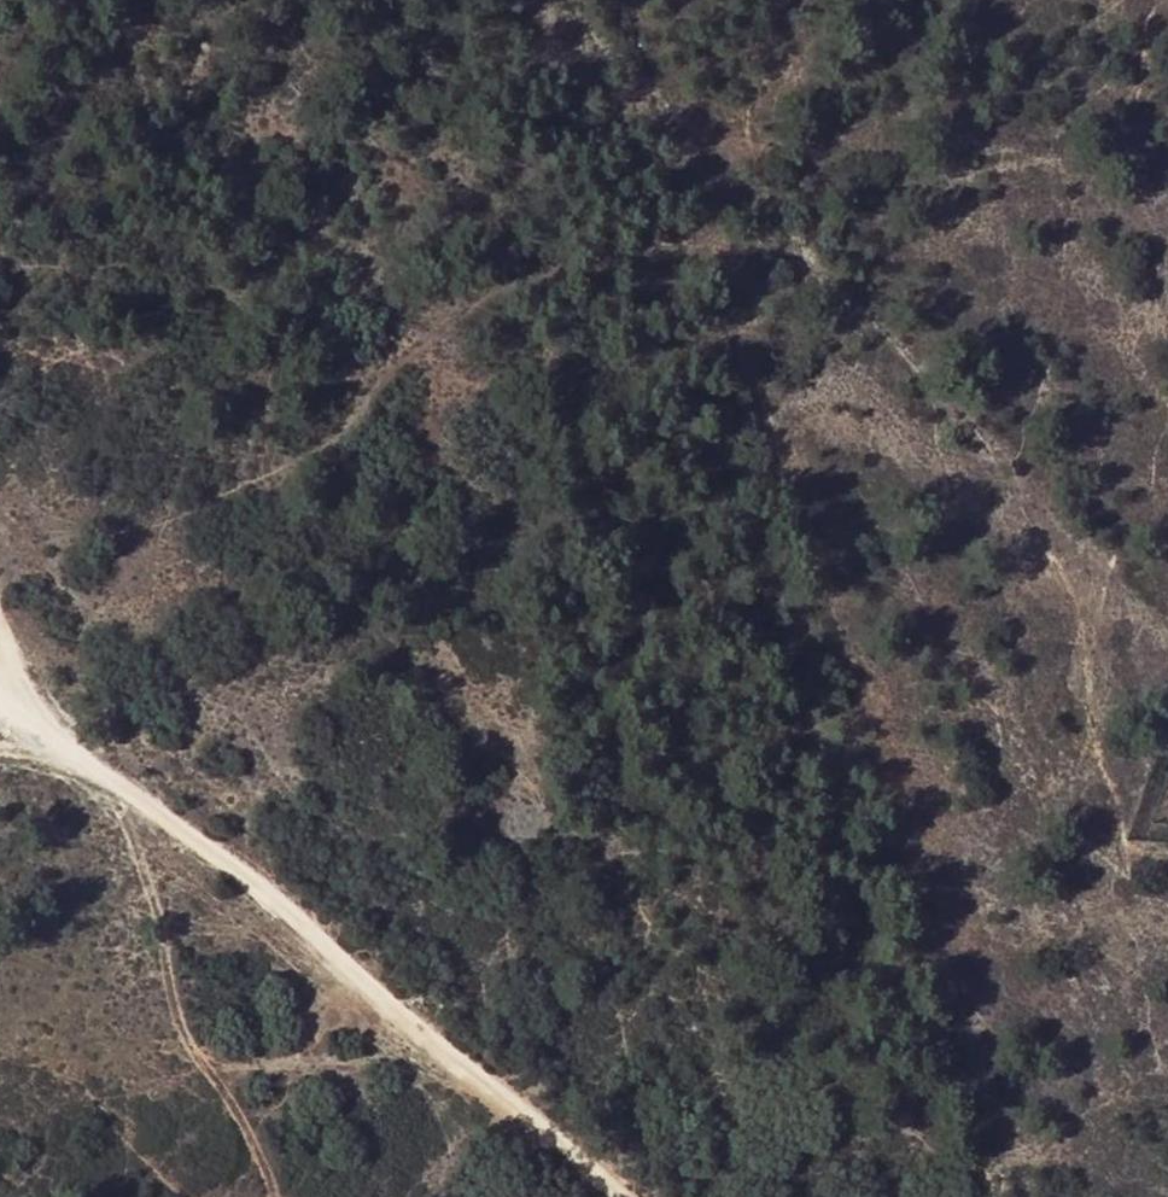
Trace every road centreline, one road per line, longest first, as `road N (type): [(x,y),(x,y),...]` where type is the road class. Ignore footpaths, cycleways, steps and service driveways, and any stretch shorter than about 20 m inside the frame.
road 1 (track): [(627,1196),(578,1150),(458,1067),(258,888),(0,690)]

